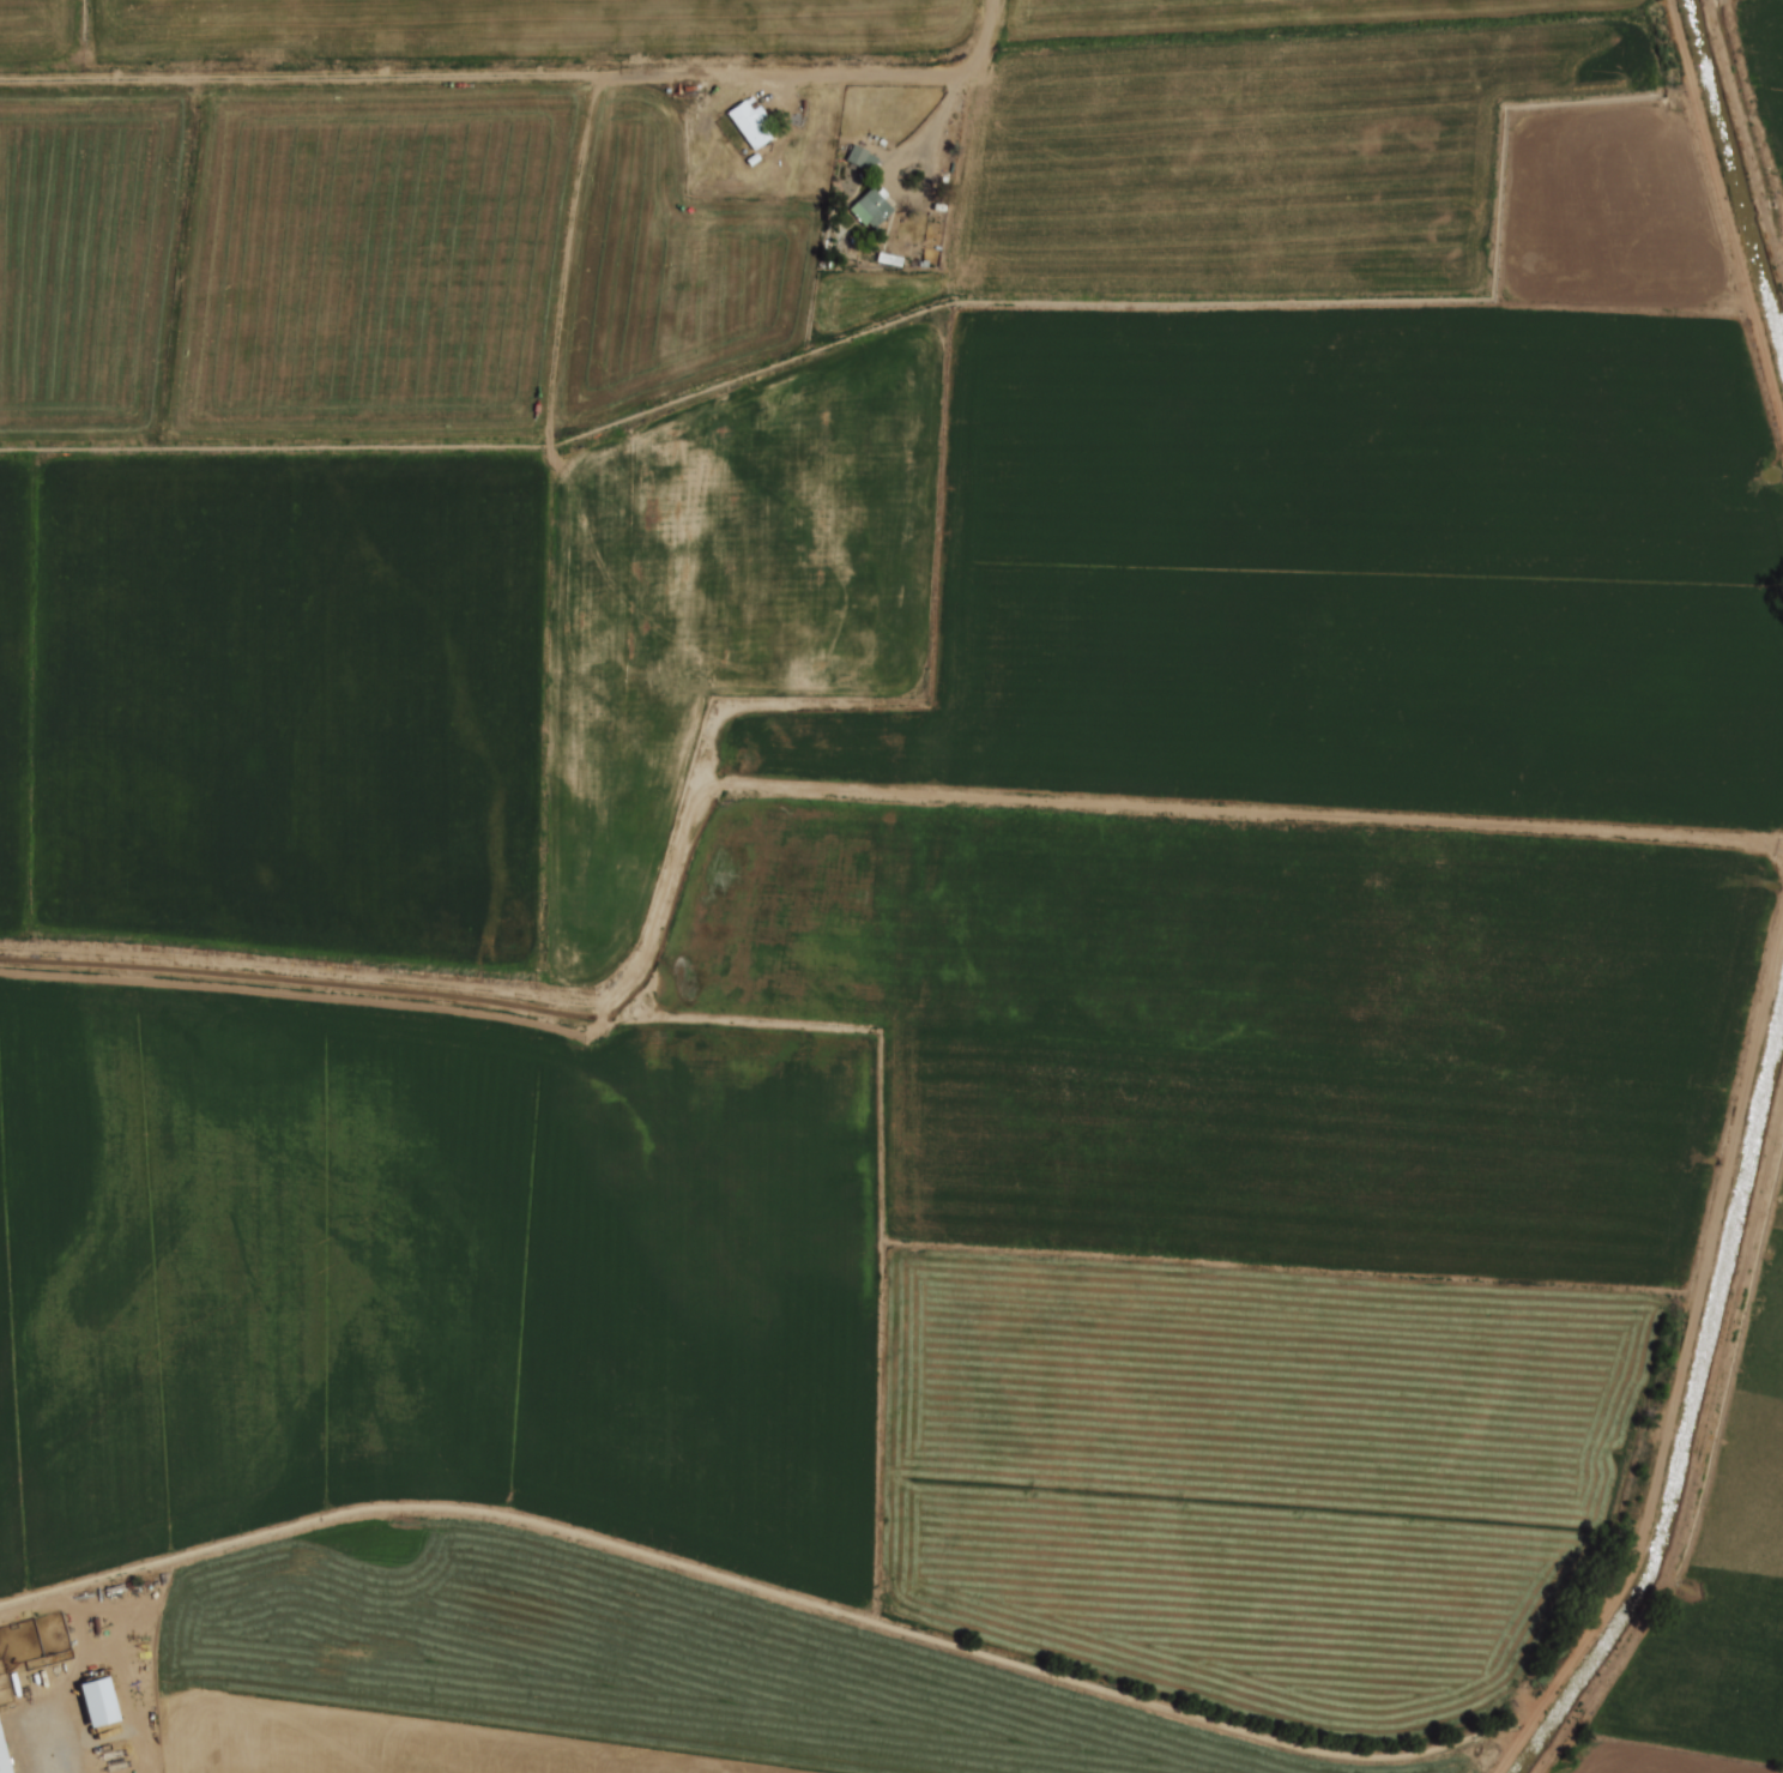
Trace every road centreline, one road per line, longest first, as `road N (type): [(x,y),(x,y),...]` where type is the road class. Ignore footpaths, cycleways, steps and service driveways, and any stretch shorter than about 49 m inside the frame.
road 1 (residential): [(993,0),(979,64),(957,78),(712,77)]

